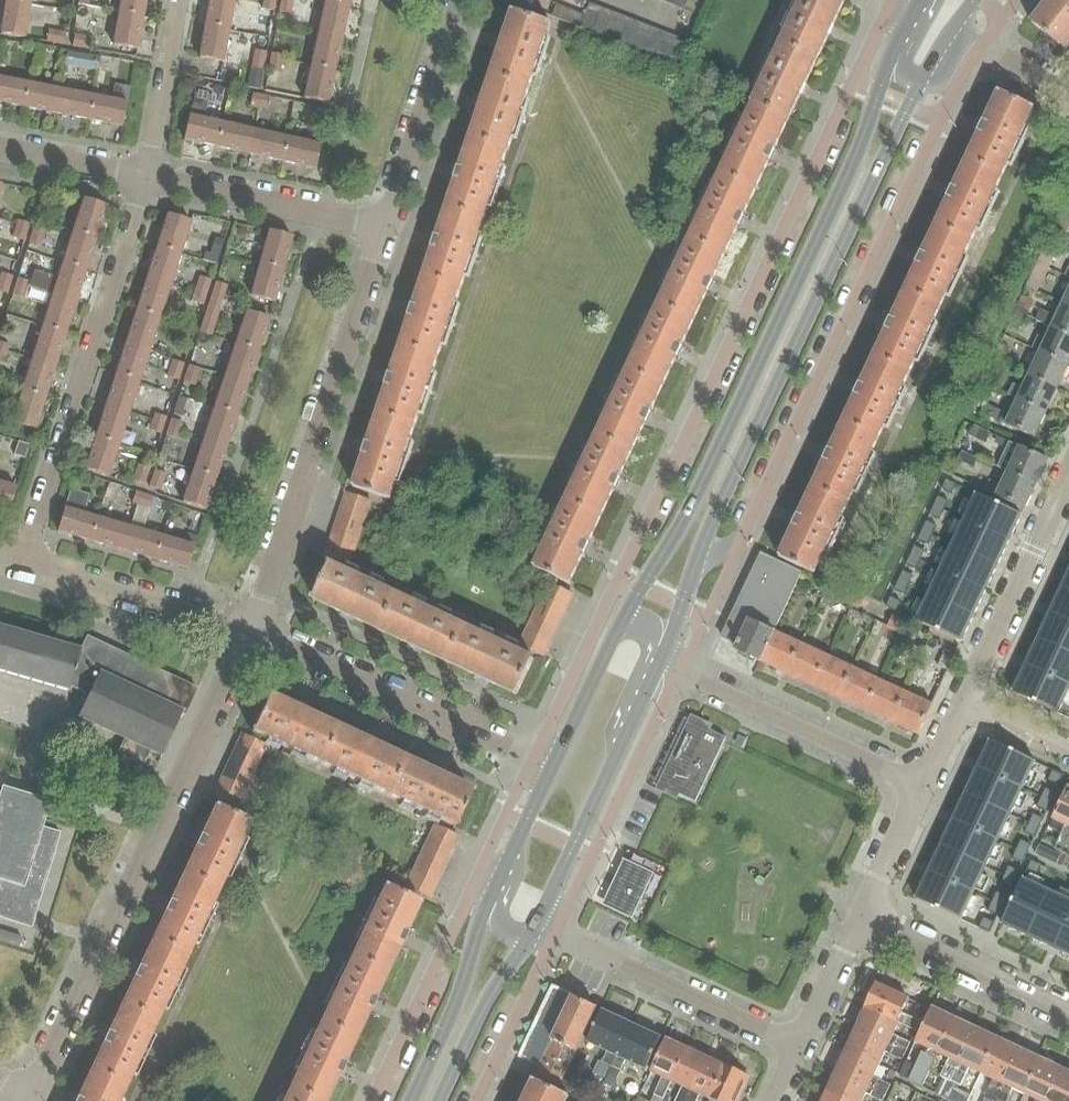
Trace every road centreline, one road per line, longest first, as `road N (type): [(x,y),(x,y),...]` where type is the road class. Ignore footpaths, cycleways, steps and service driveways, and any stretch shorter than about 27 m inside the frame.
road 1 (residential): [(893,0),(534,759)]
road 2 (primary): [(901,36),(859,149),(687,513),(615,633)]
road 3 (residential): [(696,563),(740,542),(951,95),(983,45)]
road 4 (primary): [(696,563),(925,75)]
road 5 (residential): [(35,1093),(253,630)]
road 6 (residential): [(253,630),(387,227)]
road 7 (residential): [(22,563),(146,178)]
road 8 (residential): [(534,759),(253,630)]
road 9 (residential): [(555,933),(679,672)]
road 10 (primary): [(539,926),(657,670)]
road 11 (residential): [(555,933),(800,1046)]
road 12 (residential): [(923,785),(679,672)]
road 13 (residential): [(964,699),(1068,474)]
road 14 (residential): [(387,227),(146,178)]
road 15 (residential): [(253,630),(22,563)]
road 16 (residential): [(387,227),(464,0)]
road 17 (primary): [(498,881),(464,984),(410,1100)]
road 18 (residential): [(473,888),(372,1100)]
road 19 (residential): [(1068,1013),(861,917)]
road 20 (primary): [(439,1100),(483,1007),(539,926)]
road 21 (residential): [(477,1100),(555,933)]
road 22 (residential): [(146,178),(178,0)]
road 23 (residential): [(146,178),(0,149)]
road 24 (primary): [(615,633),(551,767)]
road 25 (residential): [(861,917),(923,785)]
road 26 (residential): [(800,1046),(861,917)]

